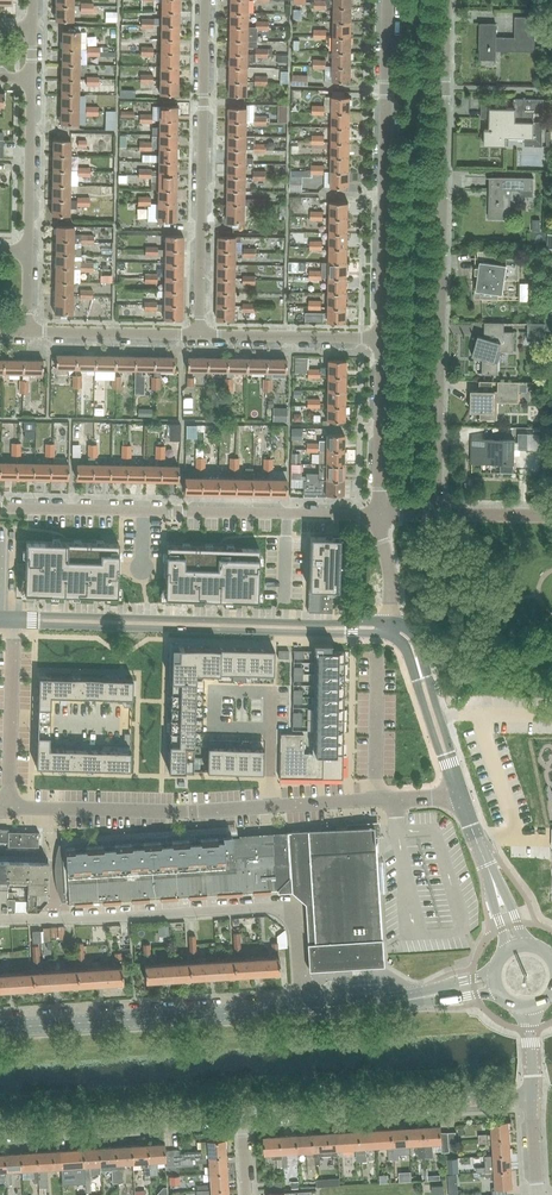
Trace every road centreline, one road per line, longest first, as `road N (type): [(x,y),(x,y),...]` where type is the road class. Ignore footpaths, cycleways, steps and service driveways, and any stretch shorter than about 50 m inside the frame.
road 1 (residential): [(437,514),(446,0)]
road 2 (unclassified): [(14,802),(186,812),(459,794)]
road 3 (unclassified): [(302,1008),(296,926),(279,909),(0,920)]
road 4 (residential): [(380,514),(0,508)]
road 5 (unclassified): [(382,338),(389,0)]
road 6 (residential): [(199,335),(205,0)]
road 7 (tertiary): [(344,628),(14,620)]
road 8 (secondary): [(0,1028),(302,1008)]
road 9 (unclassified): [(240,1115),(532,1096)]
road 10 (unclassified): [(0,1130),(240,1115)]
road 11 (residential): [(382,338),(199,335)]
road 12 (unclassified): [(14,620),(14,802)]
road 13 (unclassified): [(380,514),(382,338)]
road 14 (residential): [(28,251),(31,78)]
road 15 (residential): [(199,335),(27,333)]
road 16 (tertiary): [(459,794),(420,671)]

